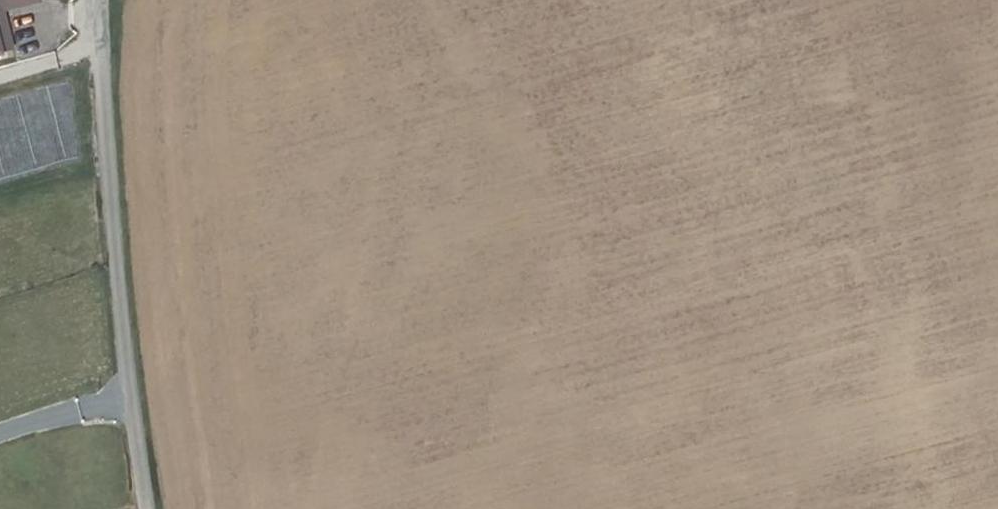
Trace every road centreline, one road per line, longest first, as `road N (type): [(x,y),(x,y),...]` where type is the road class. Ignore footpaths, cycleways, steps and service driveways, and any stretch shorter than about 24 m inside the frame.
road 1 (unclassified): [(149,508),(118,259),(101,0)]

